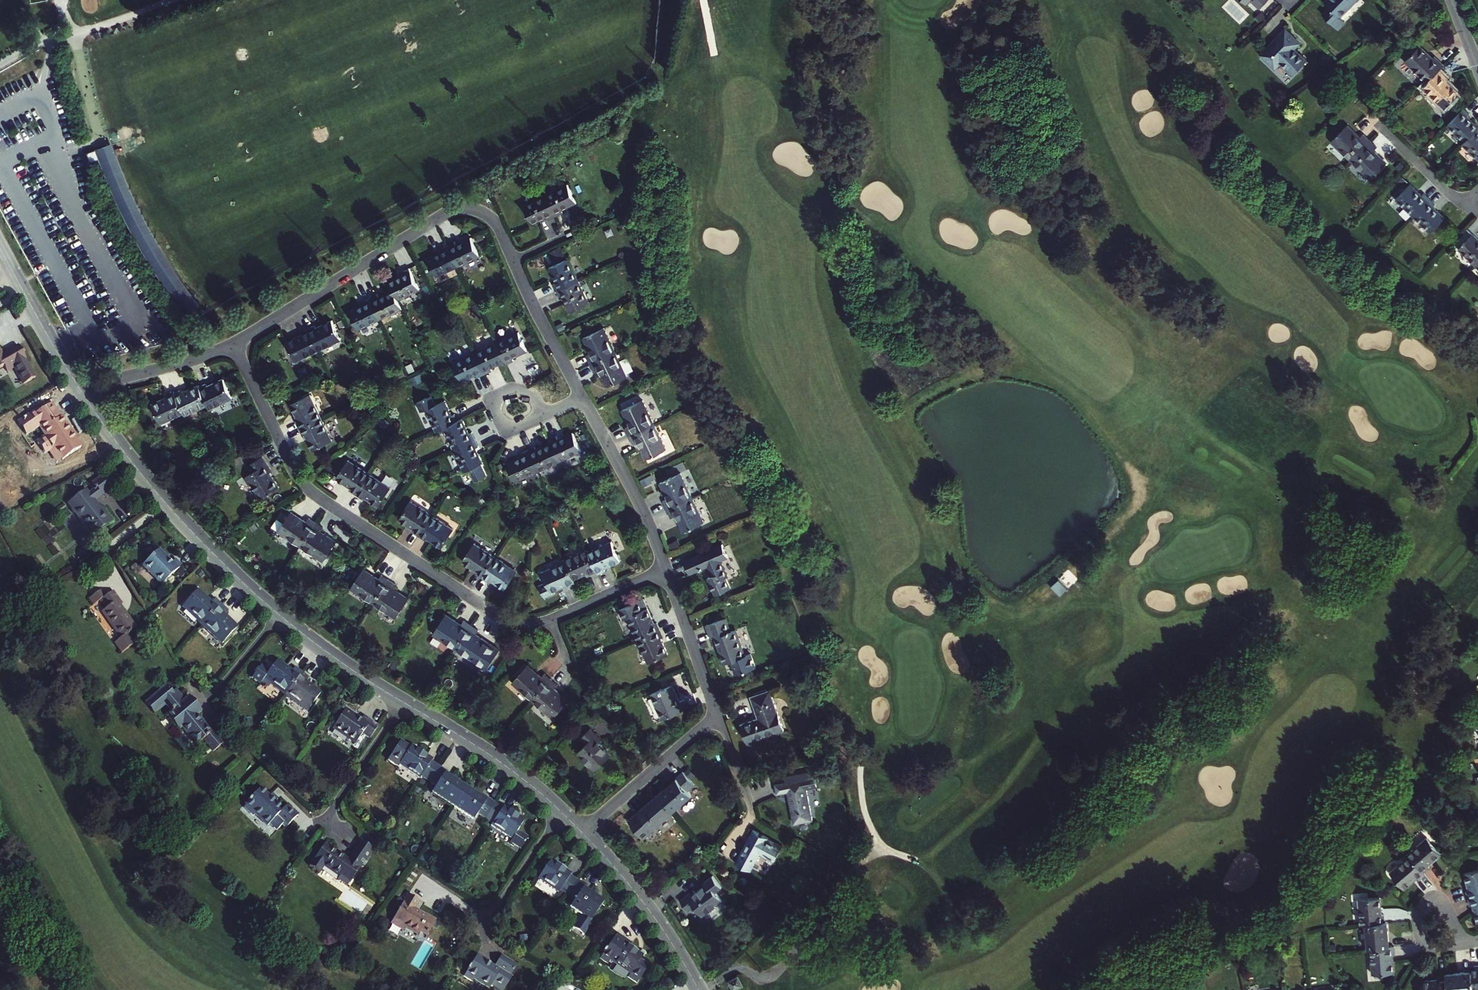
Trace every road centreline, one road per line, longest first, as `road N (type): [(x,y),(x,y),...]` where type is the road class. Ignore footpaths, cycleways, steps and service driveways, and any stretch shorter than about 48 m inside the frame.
road 1 (residential): [(404,701),(289,623),(226,566),(138,469),(79,387)]
road 2 (residential): [(234,343),(289,461),(314,493),(509,621),(554,618)]
road 3 (residential): [(234,343),(457,209),(493,218),(514,261)]
road 4 (residential): [(699,989),(656,917),(584,832)]
road 5 (residential): [(561,811),(495,757),(404,701)]
road 6 (residential): [(582,398),(666,569)]
road 7 (residential): [(717,713),(584,832)]
road 8 (residential): [(79,387),(234,343)]
road 9 (residential): [(79,387),(0,247)]
road 10 (residential): [(514,261),(582,398)]
road 11 (residential): [(666,569),(717,713)]
road 12 (residential): [(404,701),(321,827)]
road 13 (residential): [(561,811),(485,923)]
road 14 (residential): [(543,416),(512,429),(493,404),(508,389),(530,394),(539,407)]
road 15 (residential): [(554,618),(666,569)]

